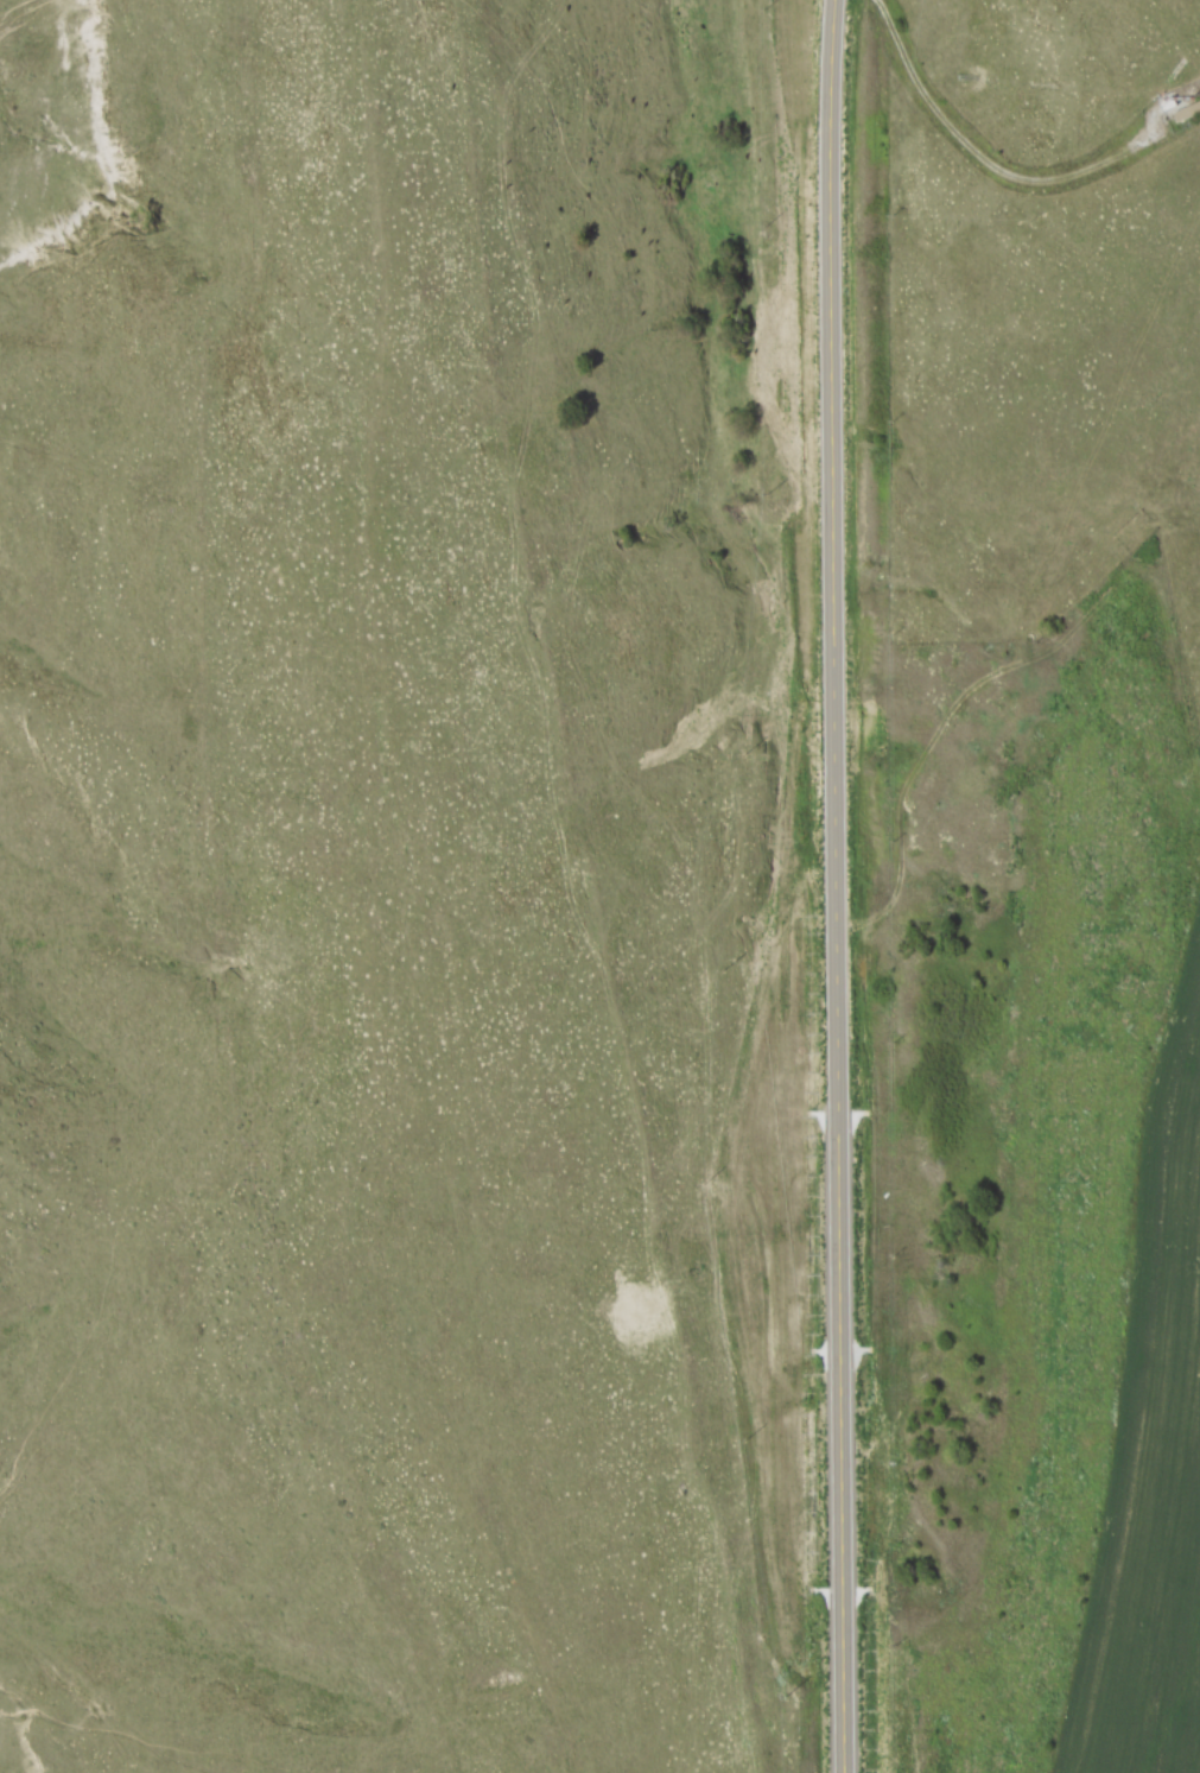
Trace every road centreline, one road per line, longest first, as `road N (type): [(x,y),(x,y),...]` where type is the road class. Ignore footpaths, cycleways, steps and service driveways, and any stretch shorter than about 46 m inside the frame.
road 1 (secondary): [(842,1772),(834,0)]

